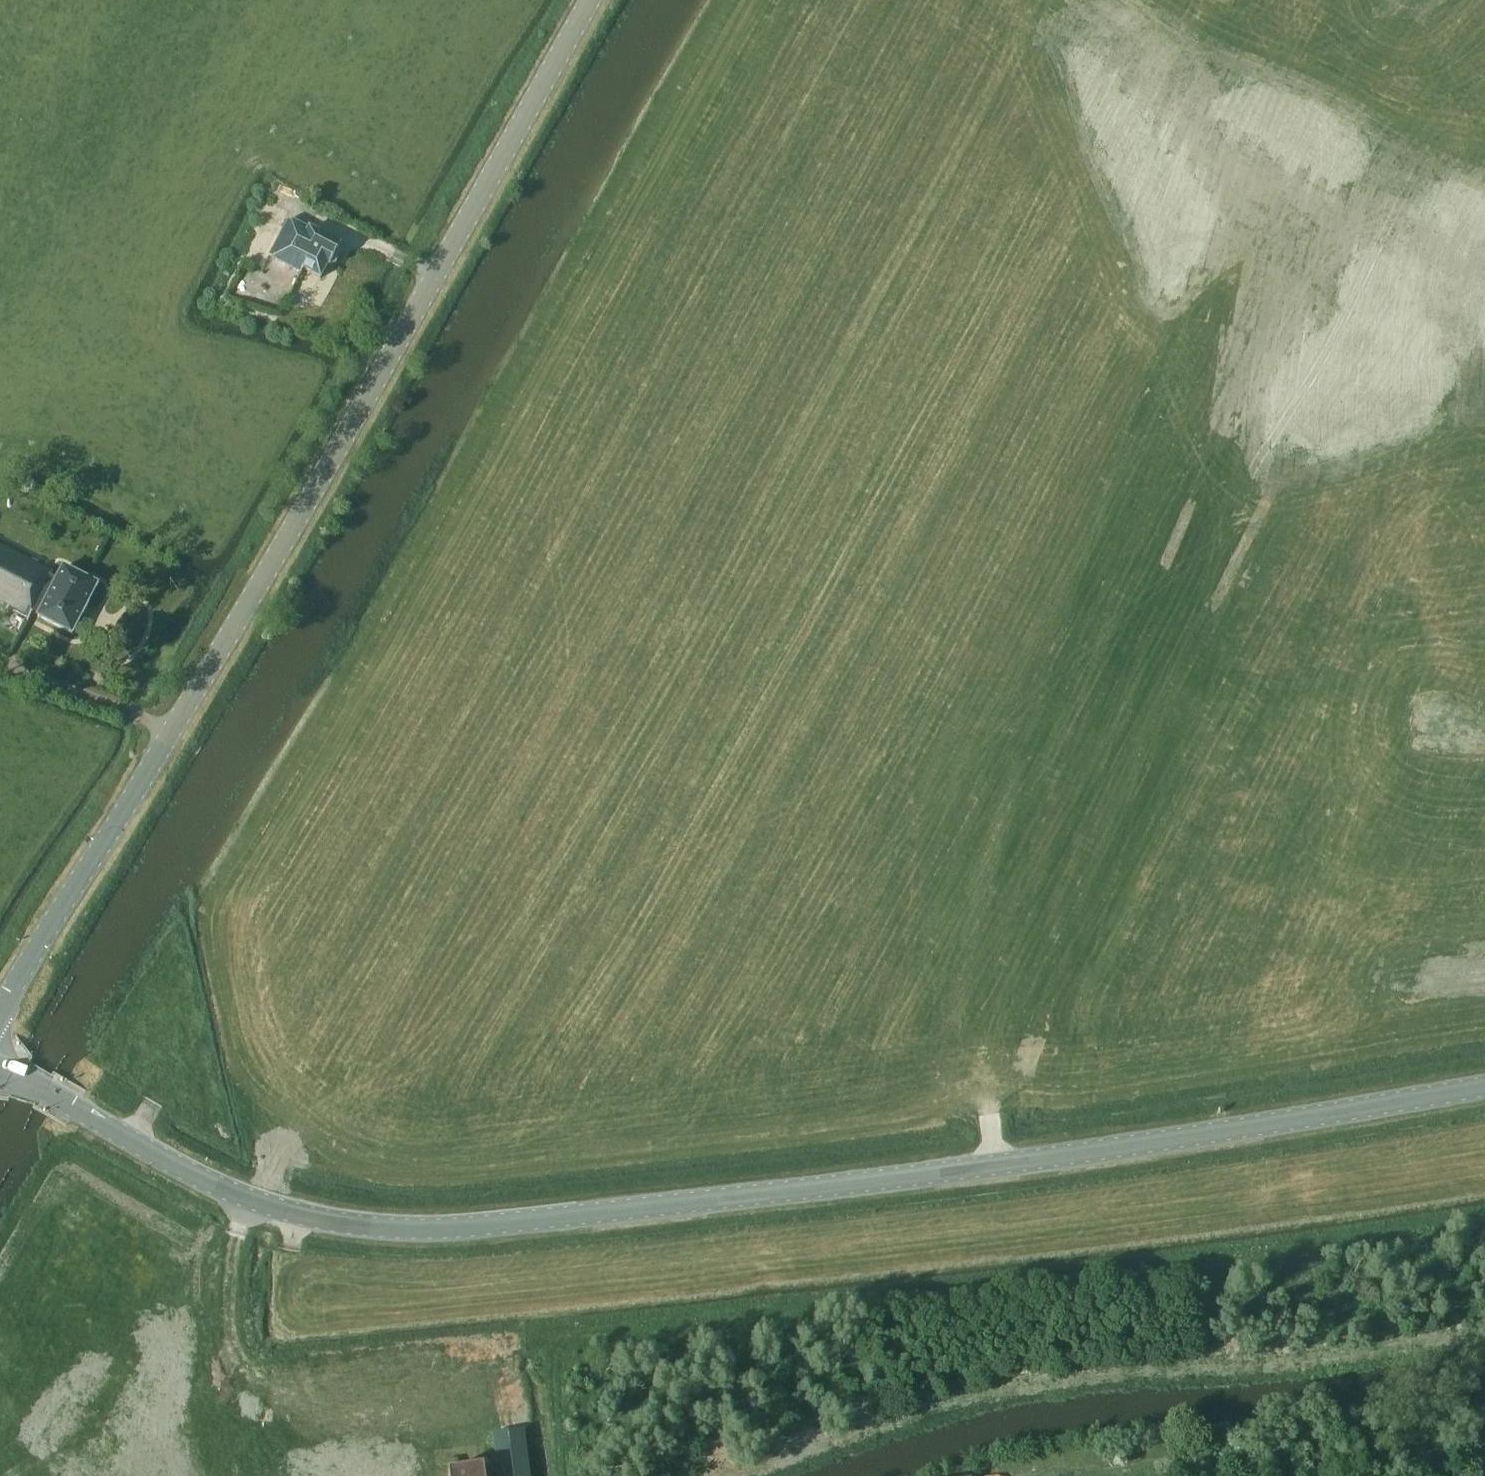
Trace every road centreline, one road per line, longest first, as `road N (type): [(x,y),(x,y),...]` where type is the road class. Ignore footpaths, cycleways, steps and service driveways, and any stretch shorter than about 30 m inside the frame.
road 1 (secondary): [(0,1065),(215,1184),(314,1217),(429,1228),(960,1169),(1484,1086)]
road 2 (tertiary): [(0,1009),(193,695),(591,0)]

